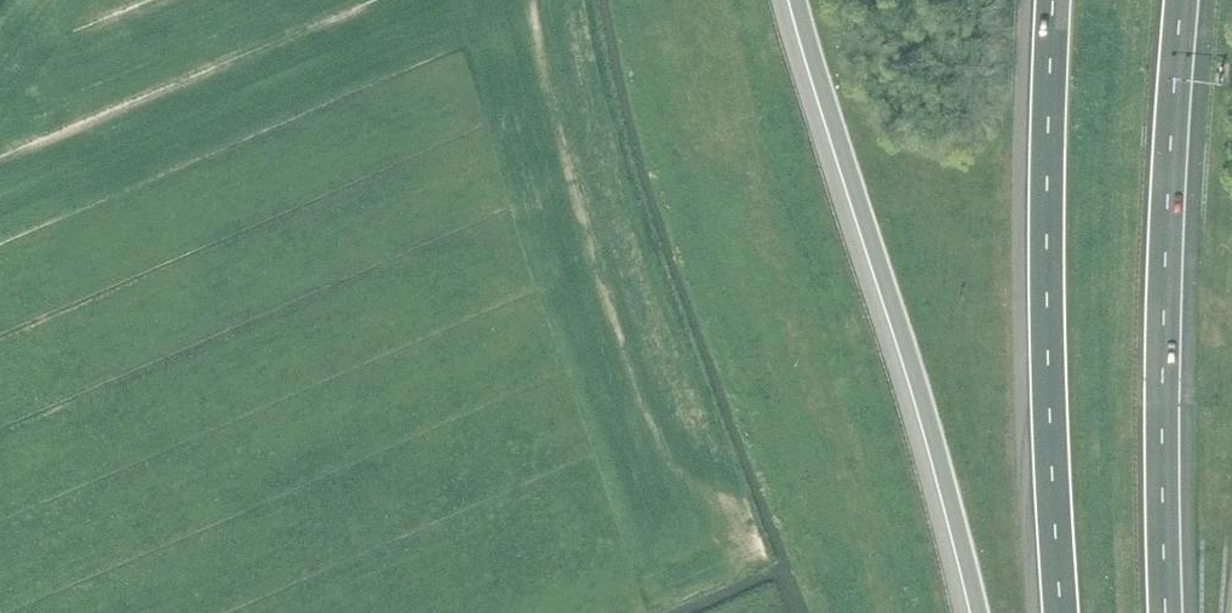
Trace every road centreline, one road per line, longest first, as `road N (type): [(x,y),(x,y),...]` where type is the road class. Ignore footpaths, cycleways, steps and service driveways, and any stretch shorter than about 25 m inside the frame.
road 1 (motorway): [(797,0),(946,468),(981,612)]
road 2 (motorway): [(1048,0),(1043,371),(1064,612)]
road 3 (motorway): [(1171,612),(1163,376),(1181,0)]

